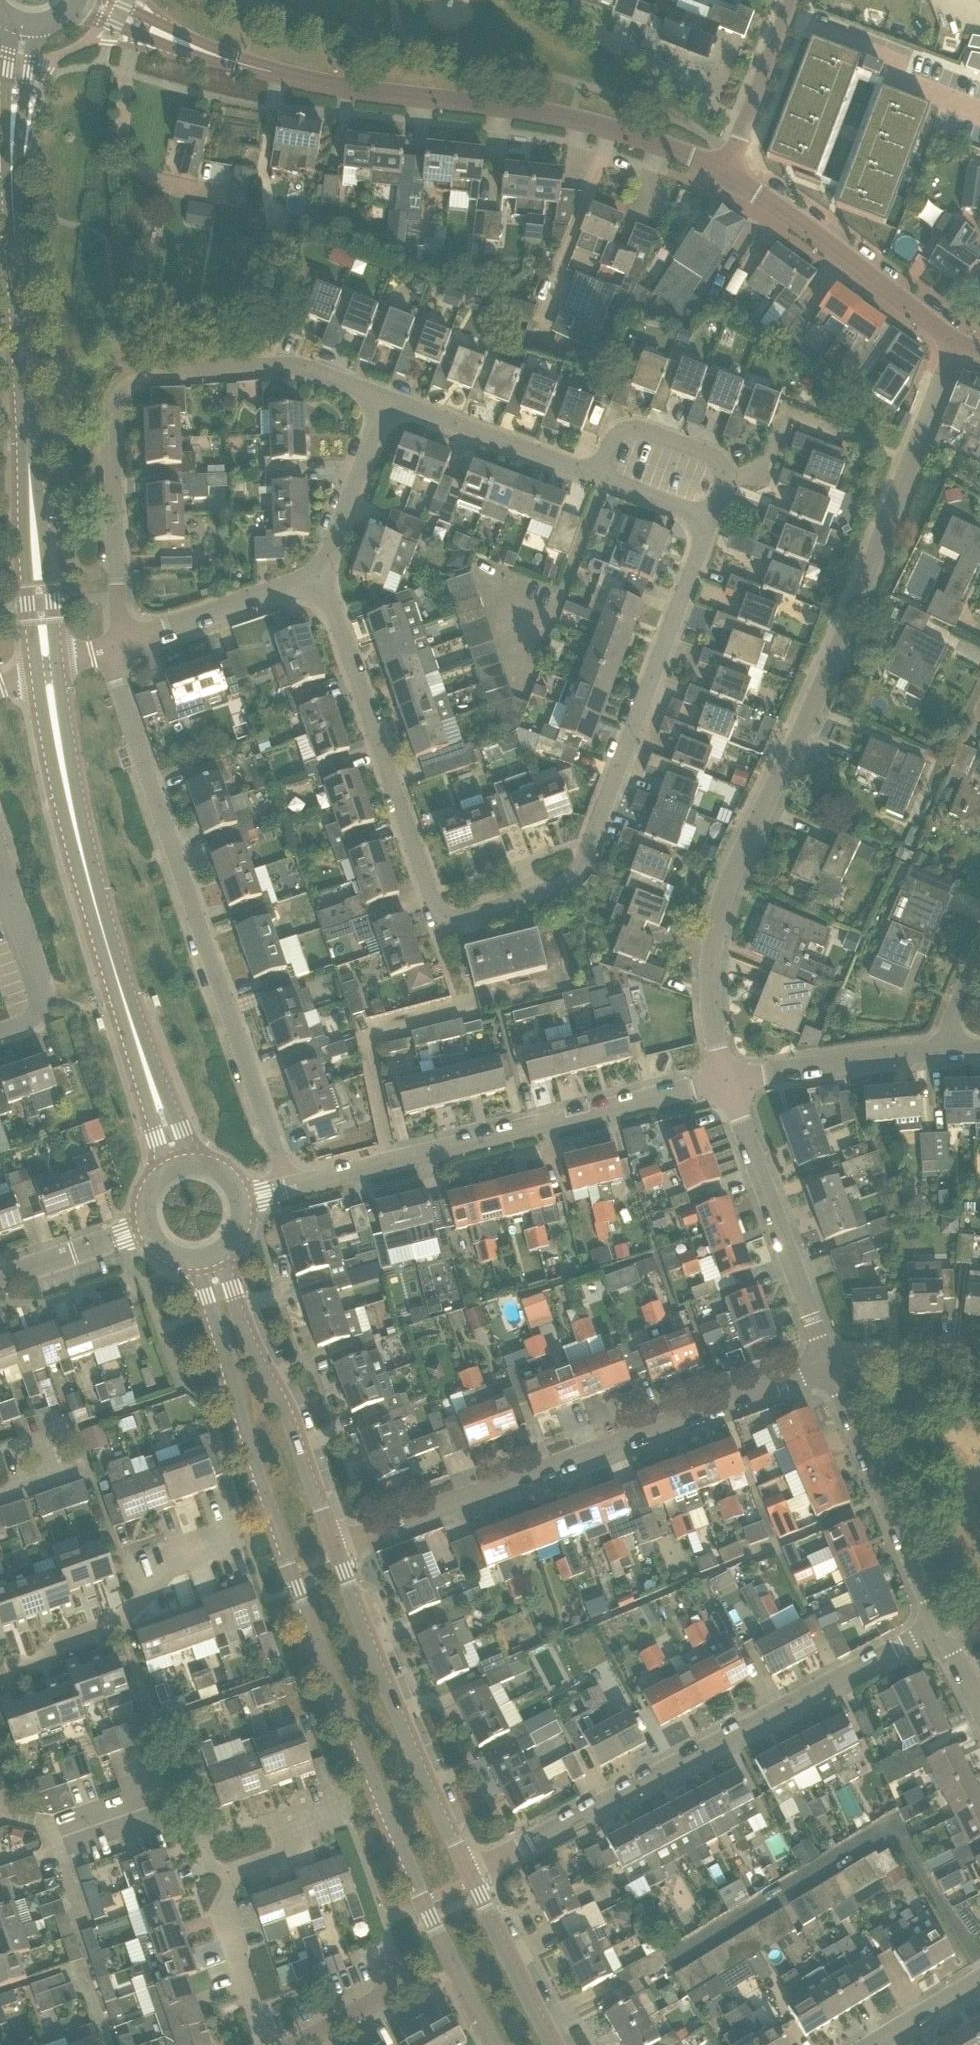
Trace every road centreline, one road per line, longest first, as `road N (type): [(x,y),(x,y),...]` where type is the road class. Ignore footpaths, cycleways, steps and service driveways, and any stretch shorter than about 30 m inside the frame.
road 1 (residential): [(711,523),(577,879),(442,926),(318,580)]
road 2 (residential): [(727,1081),(710,996),(722,899),(851,614),(956,346)]
road 3 (residential): [(289,1188),(106,651)]
road 4 (unclassified): [(726,171),(566,117),(342,89),(196,47)]
road 5 (residential): [(47,669),(12,134)]
road 6 (residential): [(121,646),(114,401),(133,382),(295,366),(387,400)]
road 7 (residential): [(471,1875),(939,1629)]
road 8 (residential): [(336,1547),(829,1365)]
road 9 (residential): [(288,1564),(353,1739),(485,2044)]
road 10 (residential): [(180,1167),(71,816),(47,669)]
road 11 (residential): [(289,1188),(727,1081)]
road 12 (residential): [(471,1875),(336,1547)]
road 13 (residential): [(196,1257),(240,1426),(288,1564)]
road 14 (residential): [(336,1547),(288,1408),(248,1337),(219,1251)]
road 15 (residential): [(265,2044),(220,1906),(230,1874),(281,1855),(286,1829),(326,1815)]
road 16 (residential): [(829,1365),(727,1081)]
road 17 (unclassified): [(956,346),(726,171)]
road 18 (residential): [(939,1629),(829,1365)]
road 19 (residential): [(0,1667),(39,1662),(64,1640),(122,1618),(142,1598),(138,1571),(225,1539)]
road 20 (residential): [(979,116),(893,83),(897,56),(787,16)]
road 21 (residential): [(711,523),(728,477),(720,461),(633,428),(615,435),(598,478)]
road 22 (residential): [(727,1081),(950,1050)]
road 23 (residential): [(387,400),(598,478)]
road 24 (residential): [(121,646),(318,580)]
road 25 (residential): [(318,580),(387,400)]
road 26 (residential): [(554,2044),(471,1875)]
road 27 (unclassified): [(726,171),(787,16)]
road 28 (residential): [(0,1276),(151,1225)]
road 29 (residential): [(155,1791),(53,1828),(5,1814)]
road 30 (residential): [(829,1365),(921,1352),(979,1357)]
road 31 (residential): [(290,2044),(405,1983)]
road 32 (unclassified): [(74,8),(152,42),(196,47)]
road 33 (residential): [(598,478),(711,523)]
road 34 (residential): [(880,2044),(979,1979)]

